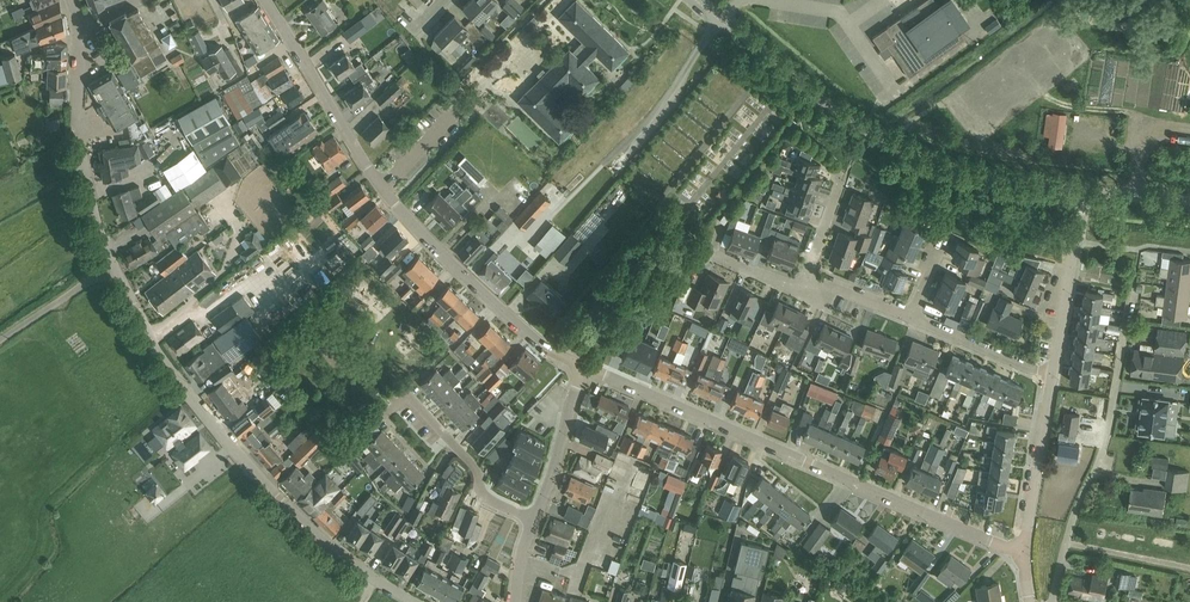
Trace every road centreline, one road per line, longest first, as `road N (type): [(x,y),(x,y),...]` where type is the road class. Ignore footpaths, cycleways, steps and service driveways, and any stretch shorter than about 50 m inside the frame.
road 1 (residential): [(1023,554),(582,367)]
road 2 (tertiary): [(413,601),(342,557),(240,456),(157,350),(112,265)]
road 3 (unclassified): [(1083,193),(949,171),(887,144),(702,0)]
road 4 (residential): [(1052,601),(1074,515),(1106,442),(1133,293)]
road 5 (residential): [(582,367),(521,328),(381,186)]
road 6 (tertiary): [(112,265),(82,167),(77,27)]
road 7 (residential): [(381,186),(265,0)]
road 8 (residential): [(535,519),(483,497),(474,468),(405,393)]
road 9 (tertiary): [(1053,374),(1083,193)]
road 10 (tertiary): [(1023,554),(1053,374)]
road 11 (residential): [(535,519),(582,367)]
road 12 (residential): [(1053,374),(910,317)]
road 13 (residential): [(819,158),(847,176),(808,276)]
road 14 (unclassified): [(0,341),(112,265)]
road 15 (residential): [(808,276),(801,291),(701,250)]

